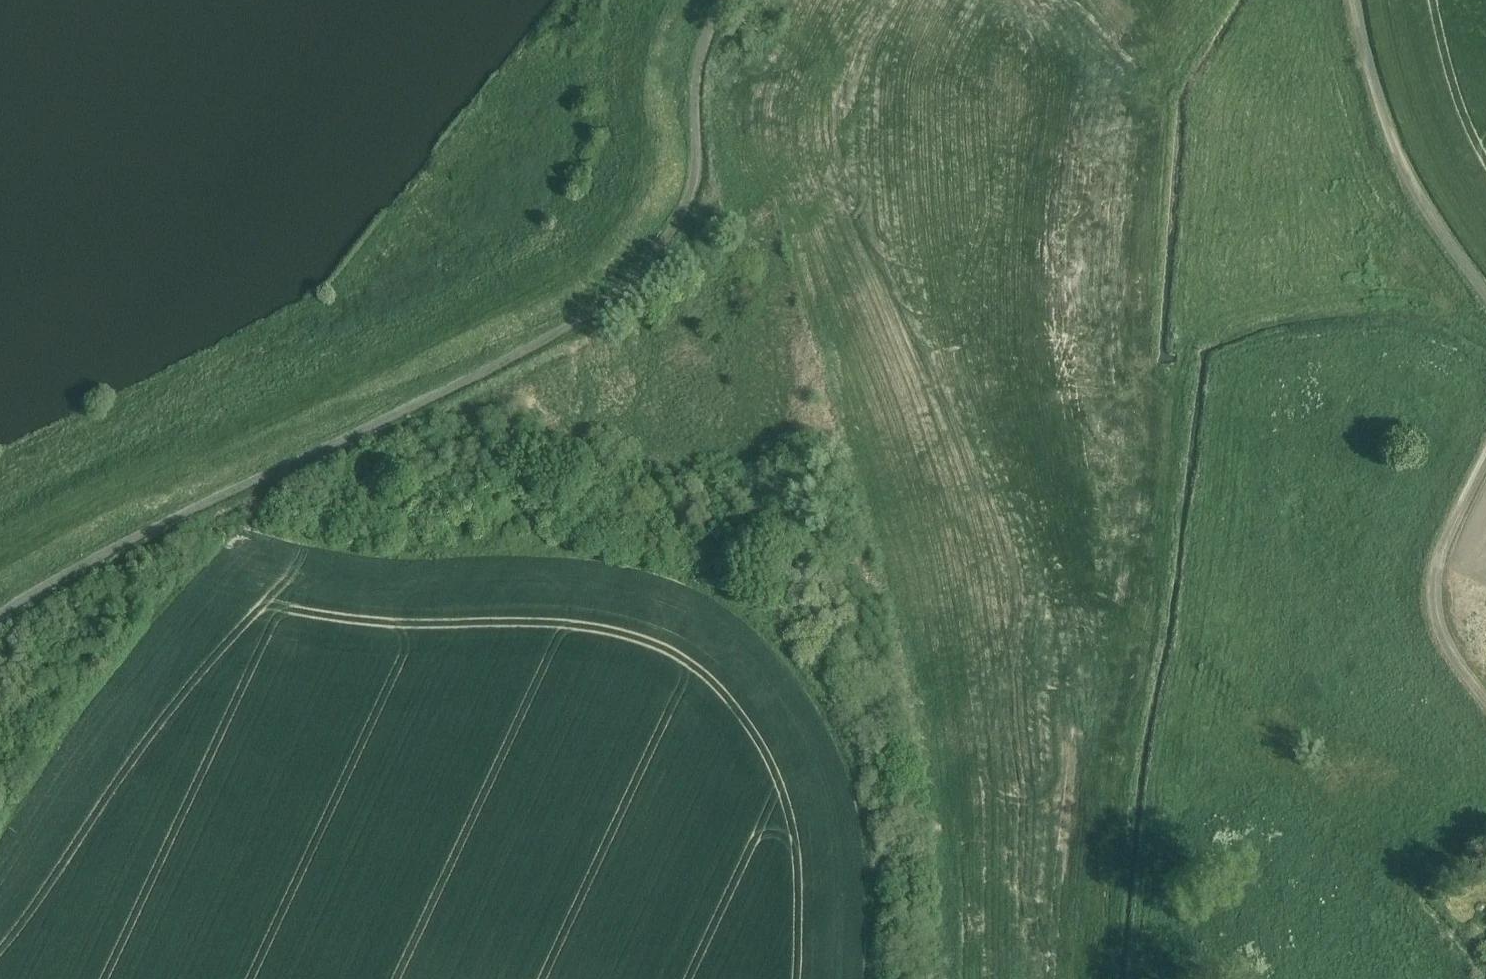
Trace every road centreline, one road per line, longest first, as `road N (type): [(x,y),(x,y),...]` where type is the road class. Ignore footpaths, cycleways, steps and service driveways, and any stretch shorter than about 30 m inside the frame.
road 1 (unclassified): [(0,617),(149,530),(568,332),(646,279),(684,221),(698,171),(700,60),(728,0)]
road 2 (unclassified): [(1351,0),(1408,179),(1485,295)]
road 3 (unclassified): [(1485,452),(1440,549),(1434,595),(1442,631),(1485,698)]

